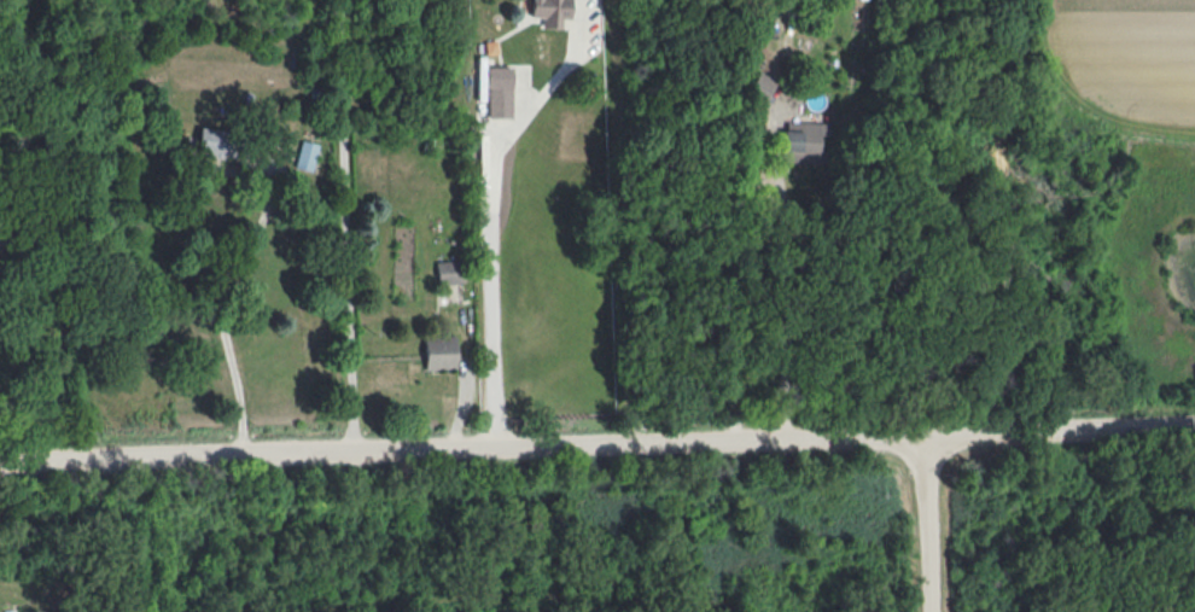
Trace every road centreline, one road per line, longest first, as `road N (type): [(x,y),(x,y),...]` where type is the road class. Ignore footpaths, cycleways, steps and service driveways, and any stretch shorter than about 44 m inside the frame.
road 1 (residential): [(0,461),(1194,424)]
road 2 (residential): [(922,430),(928,611)]

